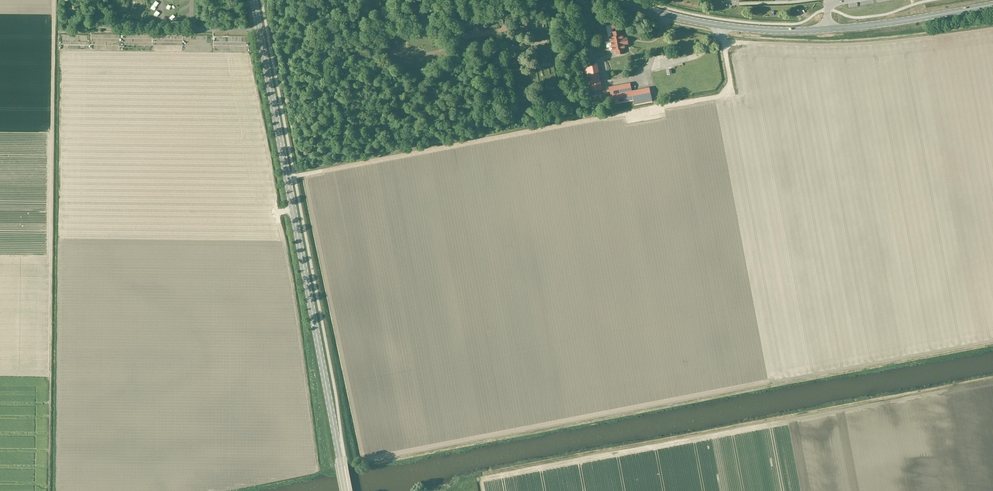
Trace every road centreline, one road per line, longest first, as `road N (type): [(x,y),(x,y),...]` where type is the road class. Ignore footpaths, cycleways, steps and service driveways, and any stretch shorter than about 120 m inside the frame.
road 1 (secondary): [(346,490),(254,0)]
road 2 (secondary): [(821,30),(711,24),(619,0)]
road 3 (track): [(608,117),(732,94),(723,41)]
road 4 (secondary): [(827,29),(992,5)]
road 5 (track): [(107,28),(267,29)]
road 6 (unclassified): [(466,36),(437,52),(410,52),(370,0)]

